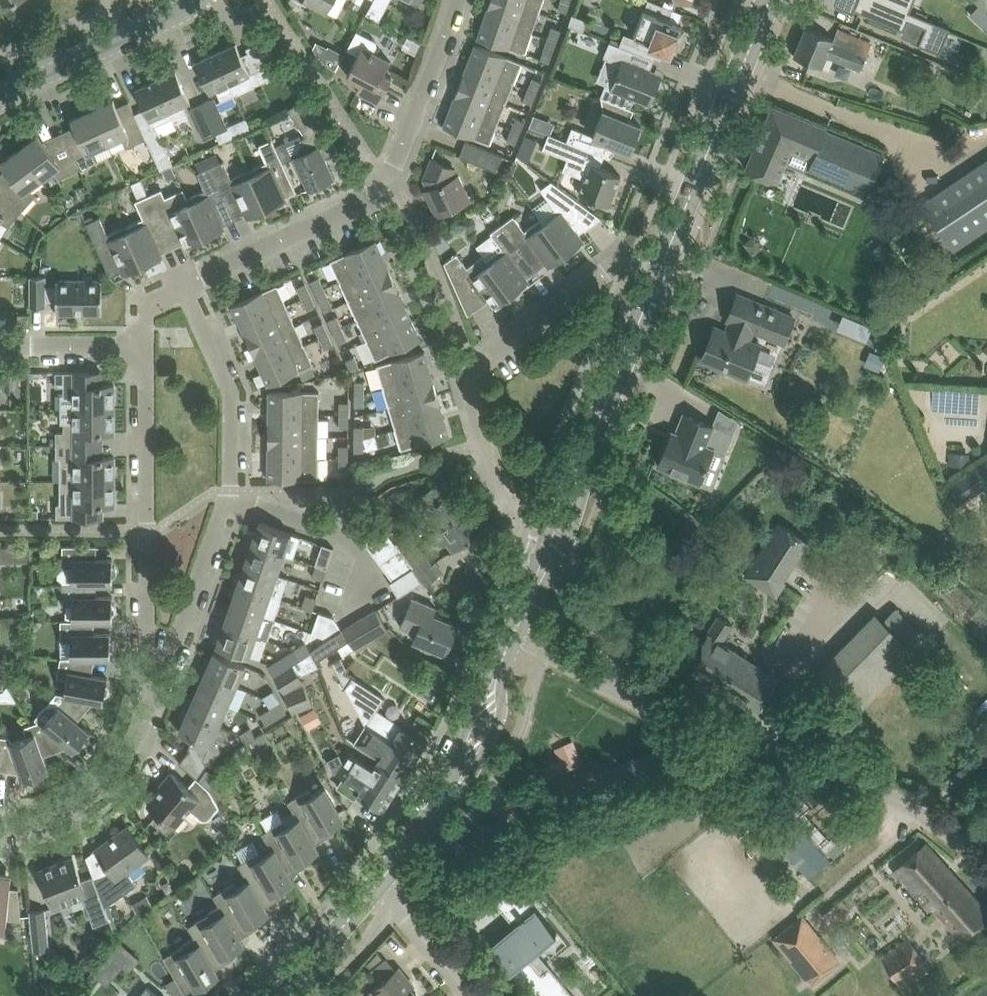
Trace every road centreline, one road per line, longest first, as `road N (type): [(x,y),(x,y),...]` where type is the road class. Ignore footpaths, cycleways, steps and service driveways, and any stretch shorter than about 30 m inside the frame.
road 1 (residential): [(143,718),(230,490),(231,392),(182,286)]
road 2 (residential): [(182,286),(344,210),(386,178),(459,0)]
road 3 (residential): [(143,718),(147,345)]
road 4 (unclassified): [(986,863),(829,761),(714,733)]
road 5 (tertiary): [(659,273),(769,0)]
road 6 (unclassified): [(482,836),(714,733)]
road 7 (residential): [(469,368),(623,259),(659,273)]
road 8 (unclassified): [(714,733),(510,642)]
road 9 (unclassified): [(194,0),(0,98)]
road 10 (residential): [(0,827),(87,798),(118,767),(143,718)]
road 11 (tertiary): [(594,434),(659,273)]
road 12 (tertiary): [(537,583),(567,540),(594,434)]
road 13 (tertiary): [(594,434),(548,532),(537,583)]
road 14 (tertiary): [(456,787),(499,724),(510,642)]
road 15 (tertiary): [(510,642),(462,735),(456,787)]
road 16 (residential): [(0,346),(147,345)]
road 17 (residential): [(471,995),(375,887)]
road 18 (tertiary): [(375,887),(285,995)]
road 19 (tertiary): [(456,787),(375,887)]

